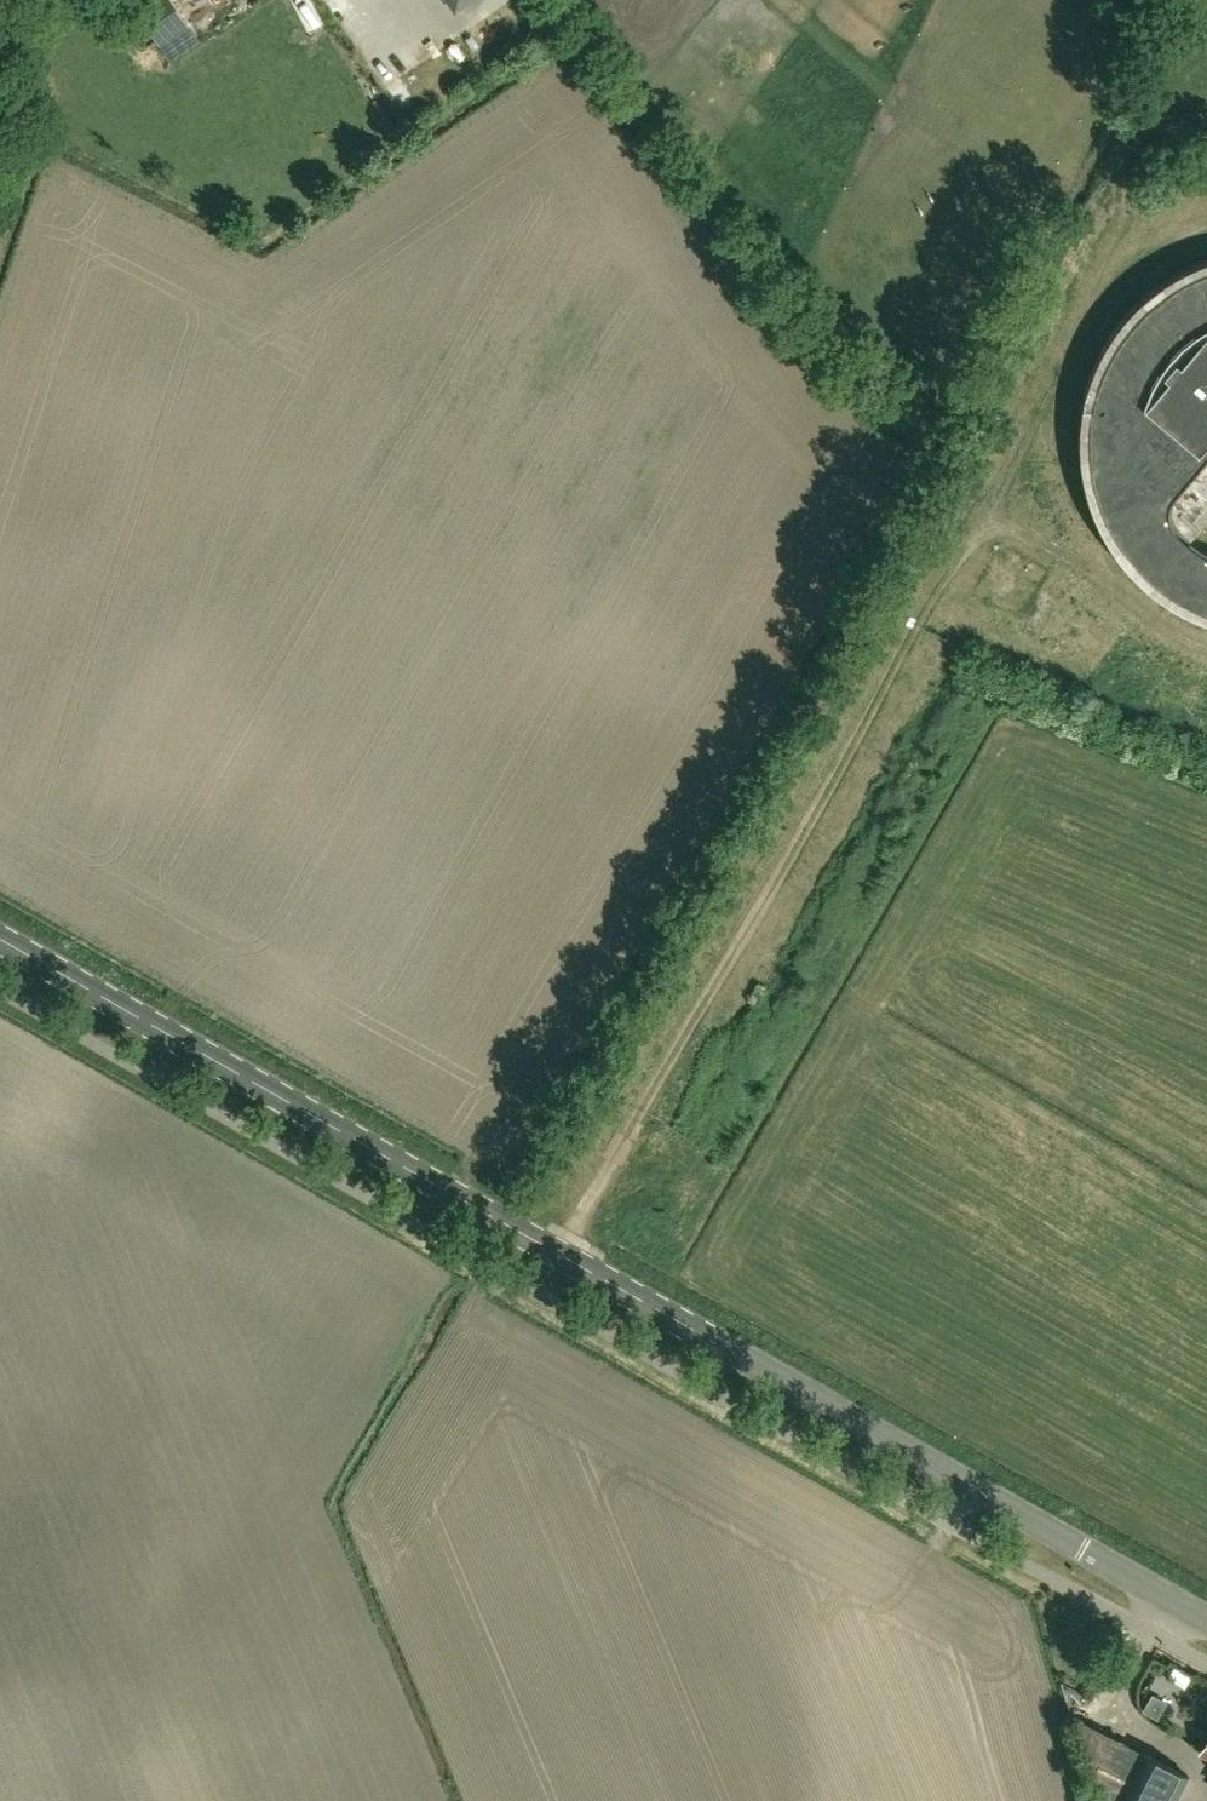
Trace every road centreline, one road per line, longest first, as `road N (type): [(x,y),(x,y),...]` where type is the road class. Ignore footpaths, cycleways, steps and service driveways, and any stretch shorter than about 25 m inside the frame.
road 1 (secondary): [(1206,1622),(0,941)]
road 2 (track): [(561,1258),(971,539)]
road 3 (track): [(1019,538),(971,539),(1084,336),(1132,280),(1206,240)]
road 4 (track): [(1206,662),(1141,628),(1049,552)]

